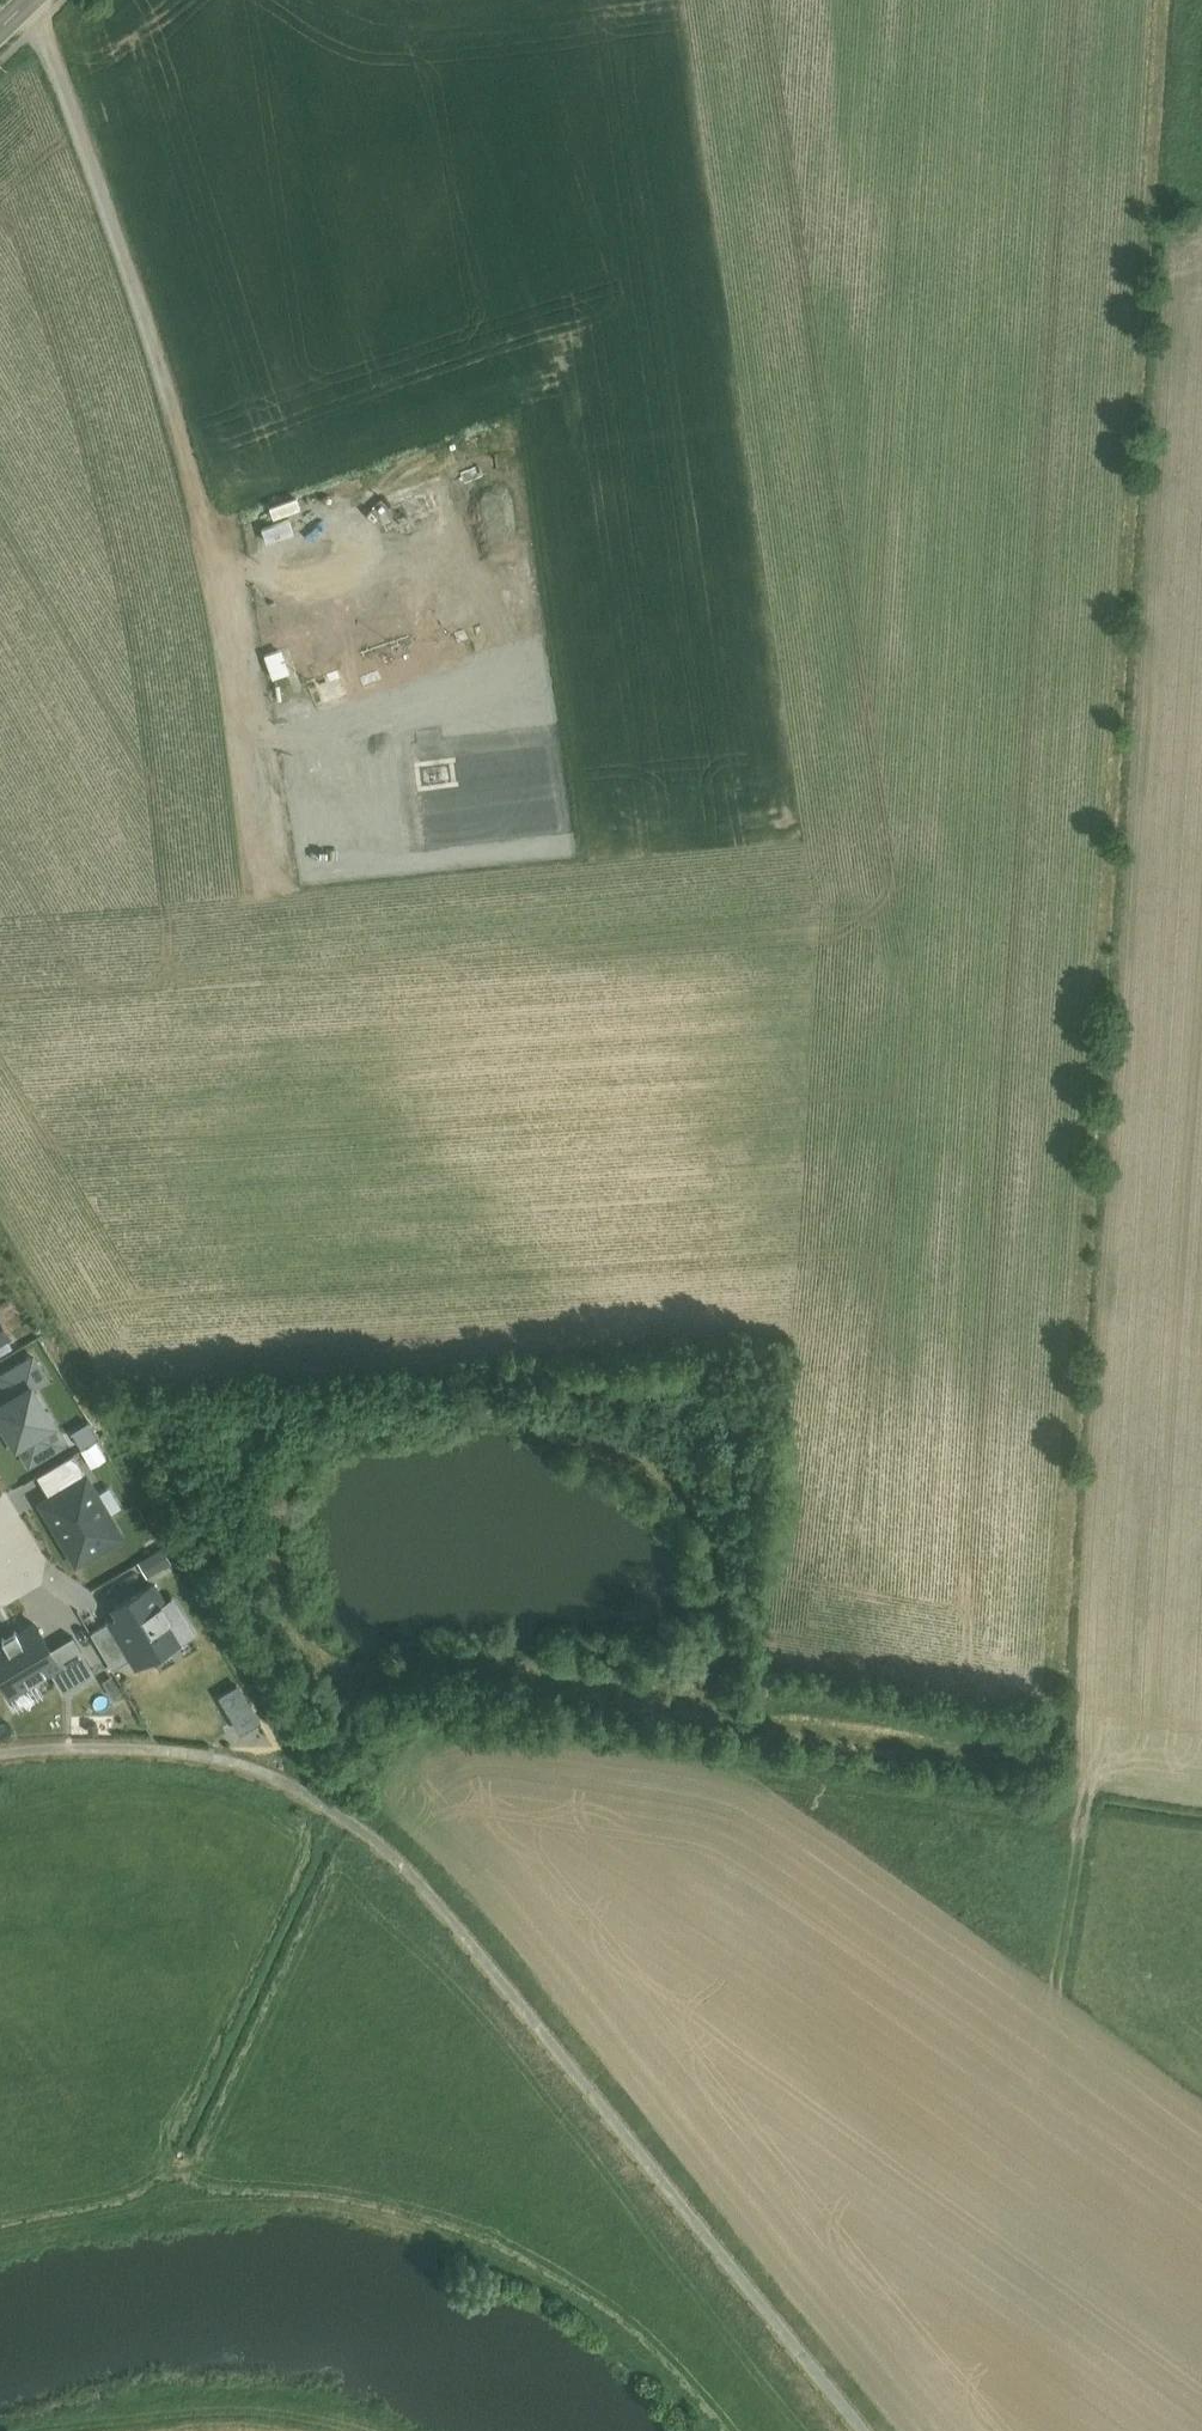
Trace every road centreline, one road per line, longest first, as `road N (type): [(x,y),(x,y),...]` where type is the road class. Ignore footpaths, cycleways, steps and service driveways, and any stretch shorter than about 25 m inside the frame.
road 1 (track): [(1159,0),(1056,1714),(1017,1721)]
road 2 (track): [(268,893),(235,650),(203,522),(55,83),(19,3)]

